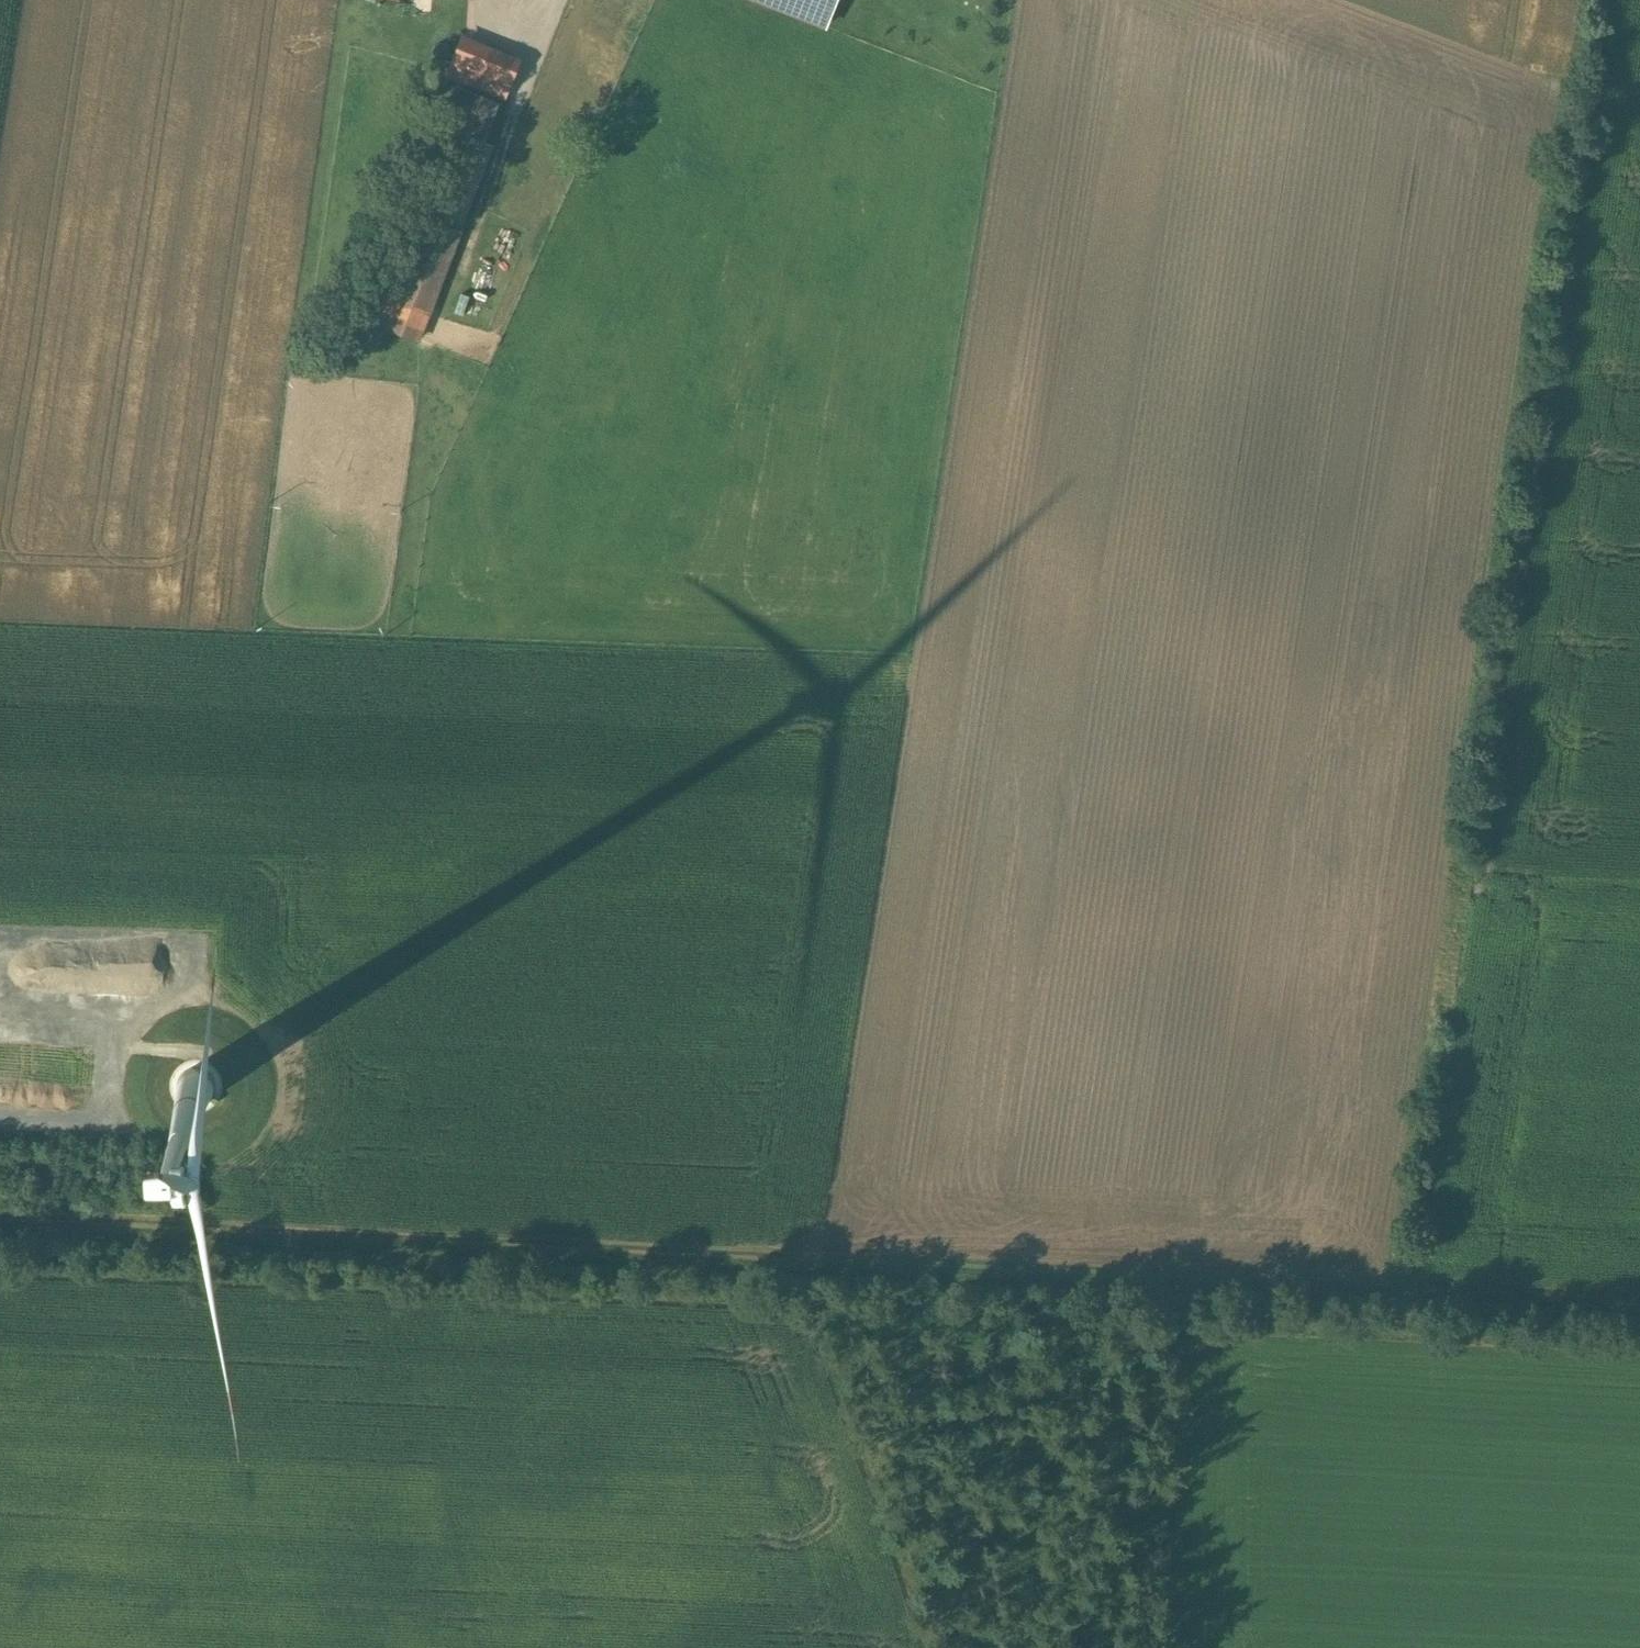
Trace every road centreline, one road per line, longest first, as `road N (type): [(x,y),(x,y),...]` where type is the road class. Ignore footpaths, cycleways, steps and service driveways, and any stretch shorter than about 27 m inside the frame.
road 1 (track): [(0,1218),(214,1227)]
road 2 (track): [(0,916),(195,925)]

